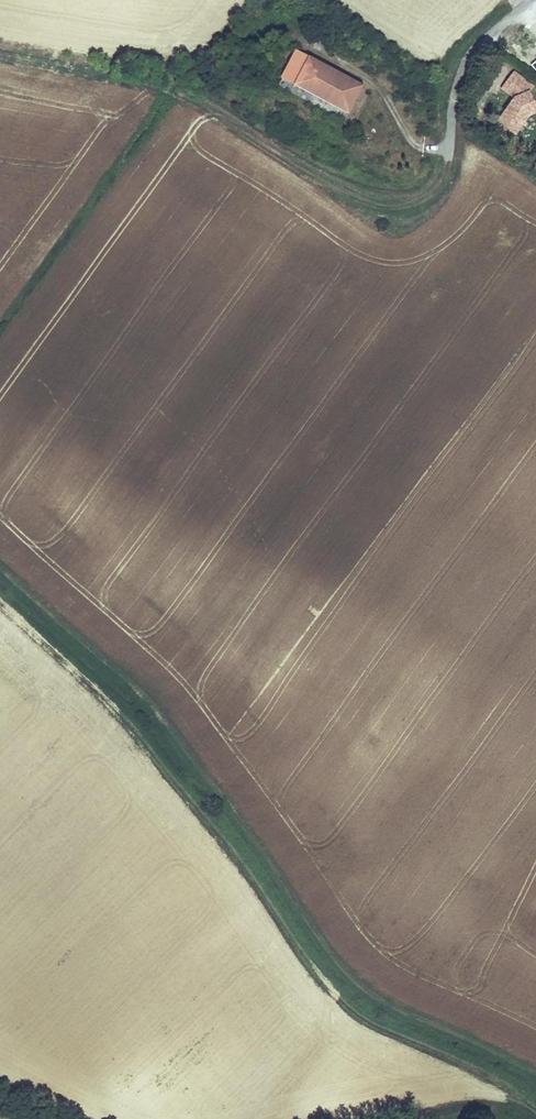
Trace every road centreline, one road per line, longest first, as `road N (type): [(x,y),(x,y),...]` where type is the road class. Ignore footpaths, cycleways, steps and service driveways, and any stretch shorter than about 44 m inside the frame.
road 1 (track): [(535,1107),(358,1012),(322,983),(128,728),(0,605)]
road 2 (track): [(0,50),(182,87),(382,206),(430,193),(446,143)]

